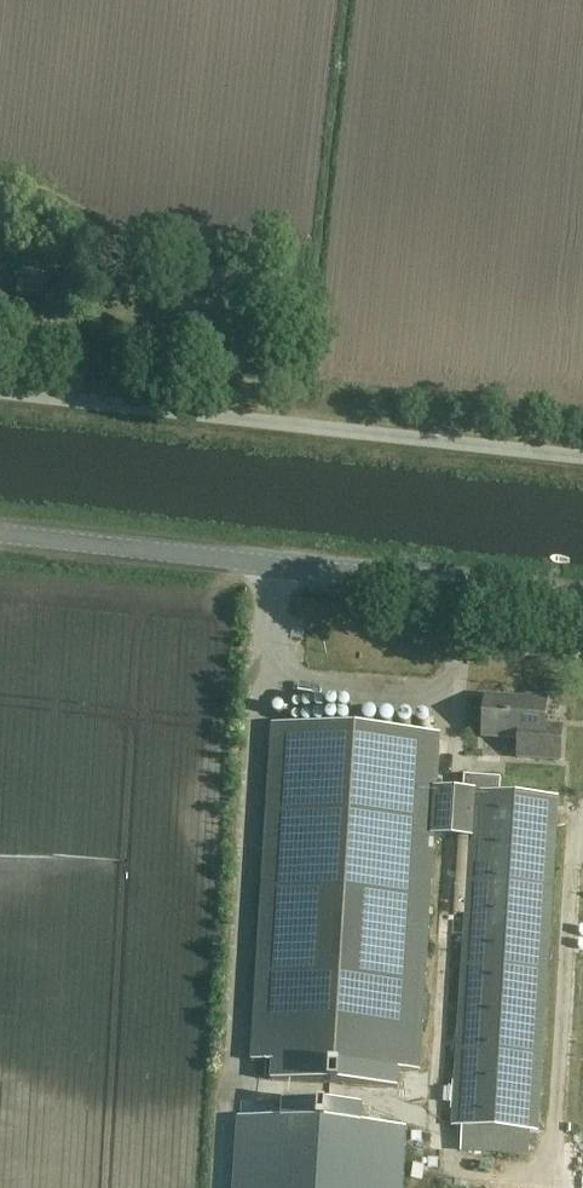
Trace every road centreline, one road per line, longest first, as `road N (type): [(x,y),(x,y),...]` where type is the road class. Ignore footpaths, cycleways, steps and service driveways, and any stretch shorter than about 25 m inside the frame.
road 1 (tertiary): [(0,534),(582,601)]
road 2 (unclassified): [(582,461),(0,396)]

